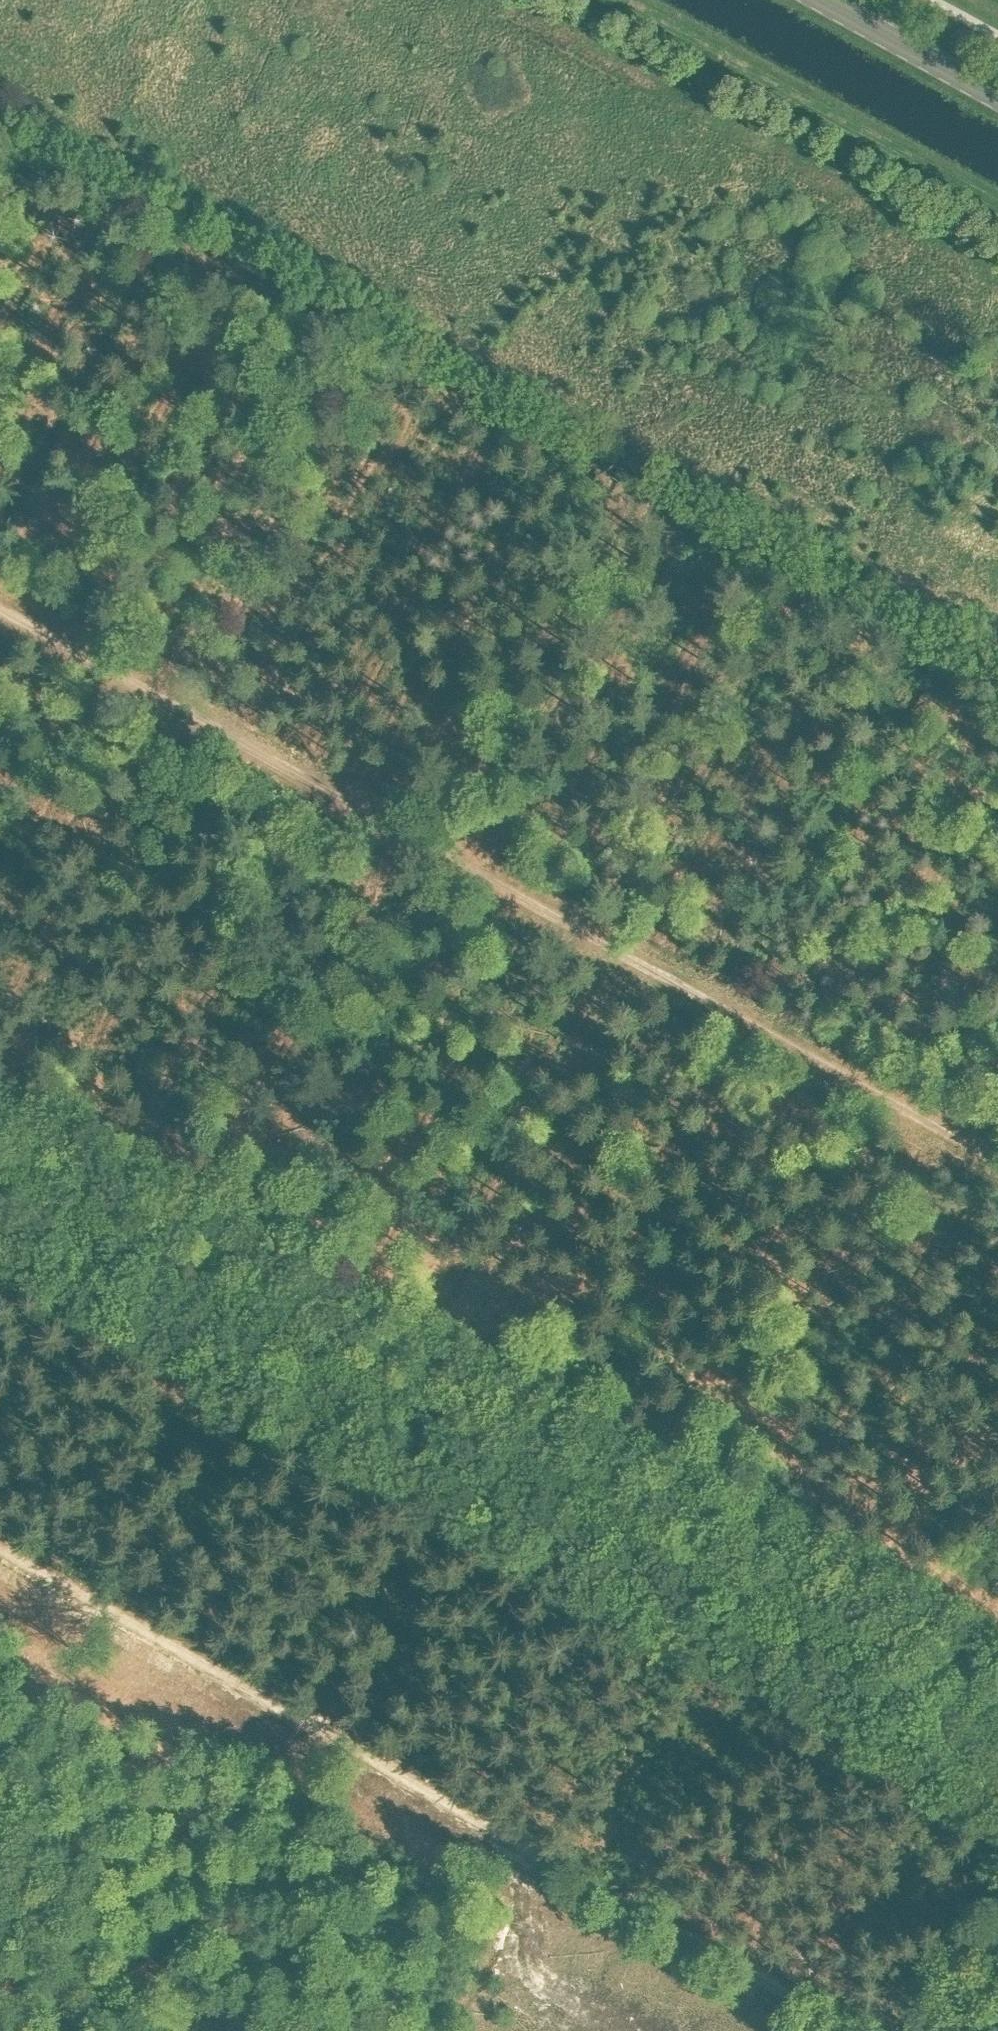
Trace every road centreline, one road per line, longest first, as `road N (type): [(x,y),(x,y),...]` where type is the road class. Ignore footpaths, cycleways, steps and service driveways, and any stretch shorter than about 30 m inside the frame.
road 1 (track): [(0,1109),(997,1670)]
road 2 (track): [(0,613),(997,1165)]
road 3 (track): [(857,2030),(0,1547)]
road 4 (primary): [(997,96),(824,0)]

